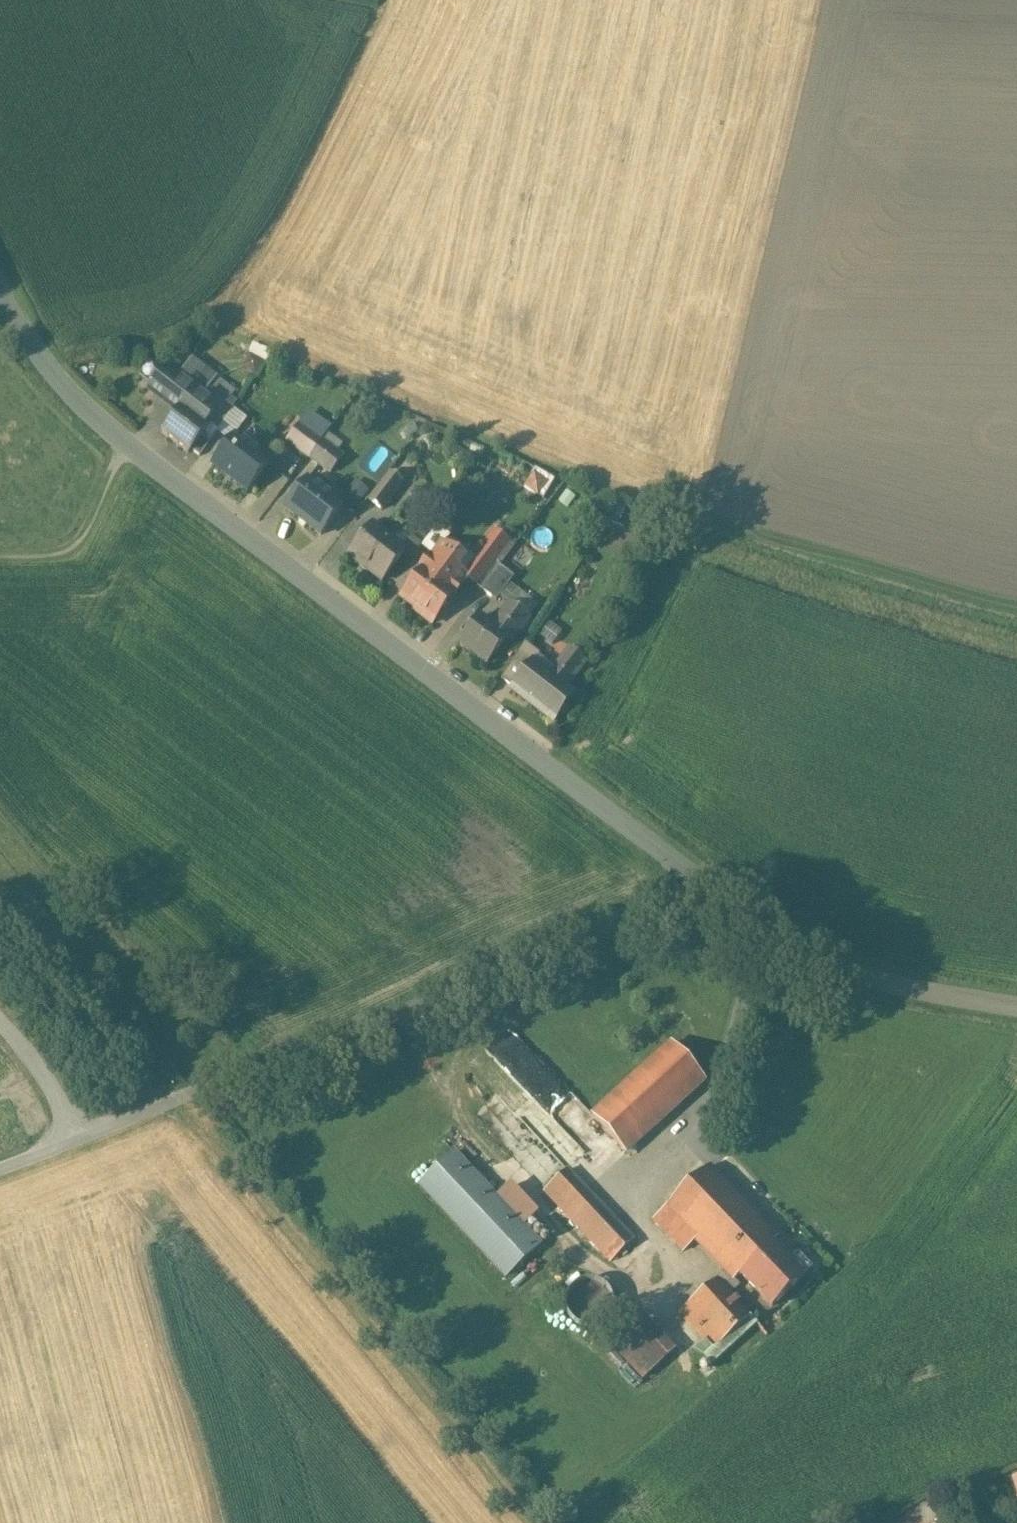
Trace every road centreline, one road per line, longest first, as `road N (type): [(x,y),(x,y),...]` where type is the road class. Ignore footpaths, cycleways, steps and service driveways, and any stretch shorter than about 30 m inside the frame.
road 1 (unclassified): [(0,287),(67,391),(129,447),(702,885)]
road 2 (unclassified): [(702,885),(681,902),(0,1173)]
road 3 (unclassified): [(702,885),(763,929),(837,965),(932,993),(1016,1005)]

